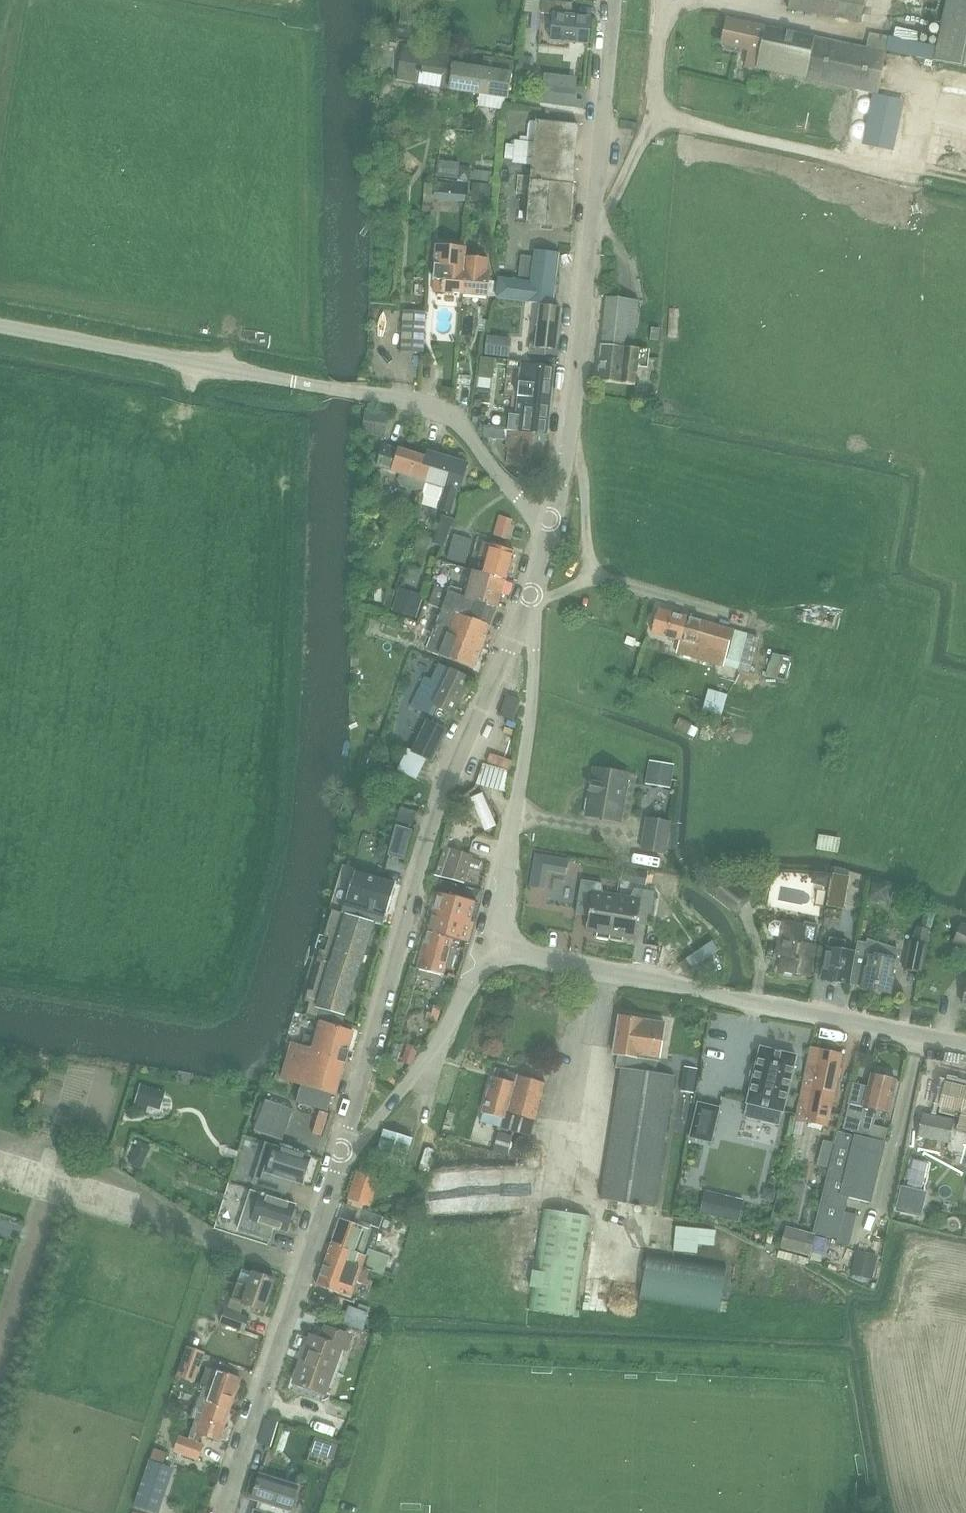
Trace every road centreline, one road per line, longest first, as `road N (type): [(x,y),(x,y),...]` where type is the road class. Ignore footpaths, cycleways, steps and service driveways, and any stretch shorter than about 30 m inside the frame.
road 1 (residential): [(342,1156),(434,815),(531,596)]
road 2 (residential): [(552,519),(612,0)]
road 3 (residential): [(965,1046),(493,946)]
road 4 (residential): [(224,1512),(342,1156)]
road 5 (unclassified): [(354,392),(0,327)]
road 6 (residential): [(493,946),(533,710),(531,596)]
road 7 (residential): [(342,1156),(364,1142),(416,1073),(493,946)]
road 8 (residential): [(552,519),(534,514),(454,415),(354,392)]
road 9 (track): [(593,577),(586,485),(579,453),(565,438)]

